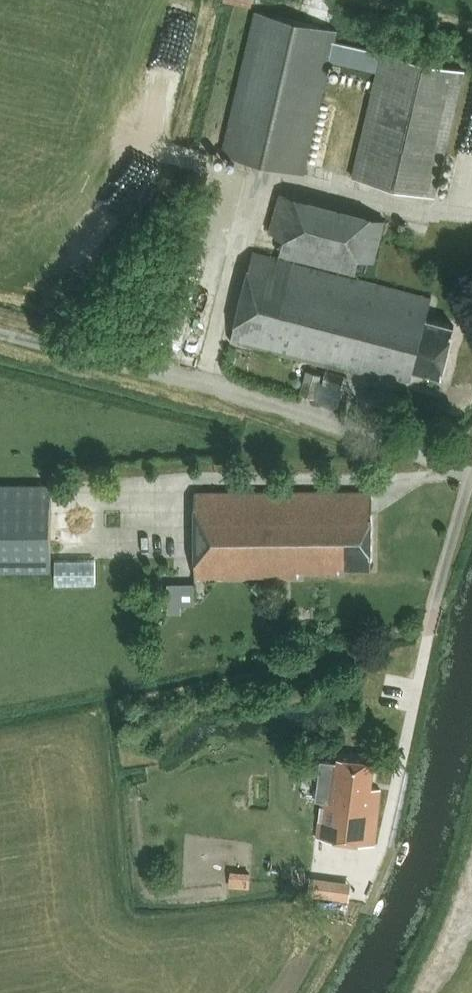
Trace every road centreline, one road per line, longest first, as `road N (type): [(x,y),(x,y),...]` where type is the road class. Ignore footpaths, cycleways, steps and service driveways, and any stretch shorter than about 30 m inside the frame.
road 1 (unclassified): [(0,337),(204,386),(466,467),(471,459)]

